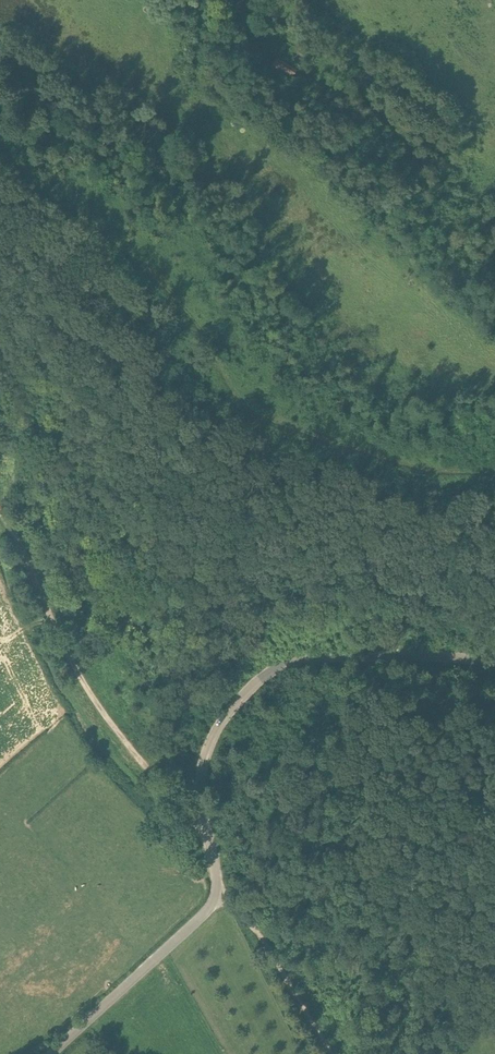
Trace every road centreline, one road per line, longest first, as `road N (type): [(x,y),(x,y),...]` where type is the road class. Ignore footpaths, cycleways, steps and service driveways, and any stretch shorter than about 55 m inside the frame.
road 1 (tertiary): [(53,1053),(210,907),(217,877),(202,810),(203,764),(245,693),(275,669),(307,659),(494,660)]
road 2 (track): [(202,810),(178,806),(84,685),(0,510)]
road 3 (track): [(330,1053),(252,925),(216,895)]

